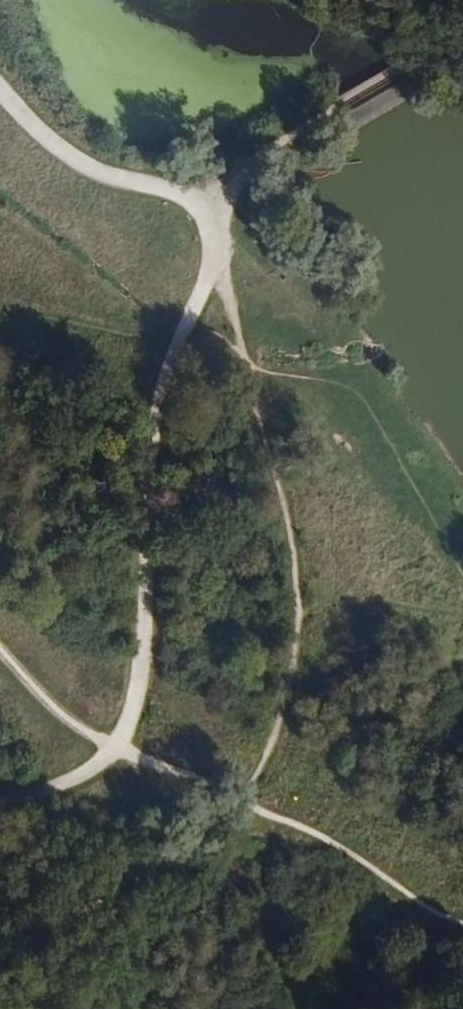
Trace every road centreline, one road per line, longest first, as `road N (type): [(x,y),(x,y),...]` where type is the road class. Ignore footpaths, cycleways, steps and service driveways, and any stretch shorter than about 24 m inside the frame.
road 1 (track): [(0,90),(35,131),(98,174),(206,197),(214,245),(152,434),(140,553),(143,631),(115,755),(62,791),(0,805)]
road 2 (track): [(0,967),(241,798),(278,726),(296,636),(295,563),(214,245)]
road 3 (track): [(412,0),(432,33),(415,59),(206,197)]

